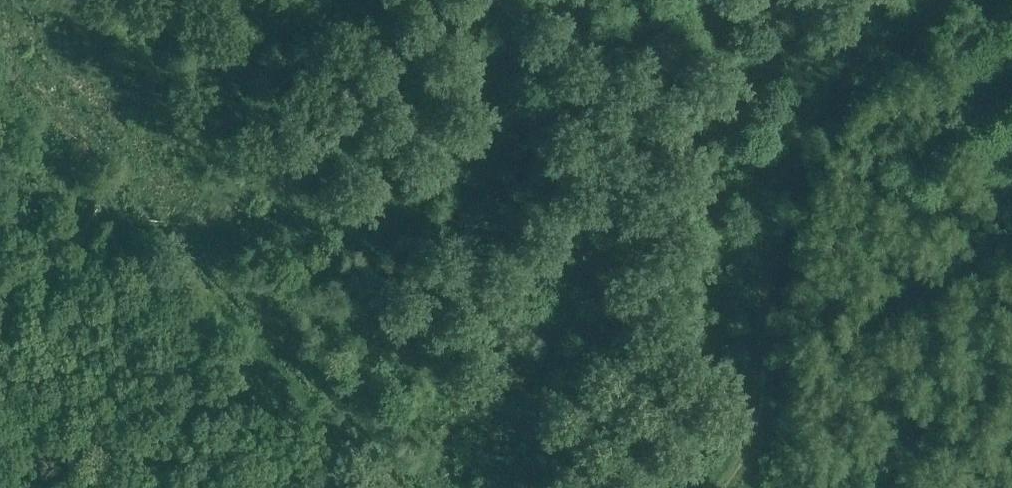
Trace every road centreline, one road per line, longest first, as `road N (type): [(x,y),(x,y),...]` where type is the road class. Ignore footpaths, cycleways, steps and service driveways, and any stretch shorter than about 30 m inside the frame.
road 1 (track): [(942,0),(779,160),(759,434),(718,487)]

